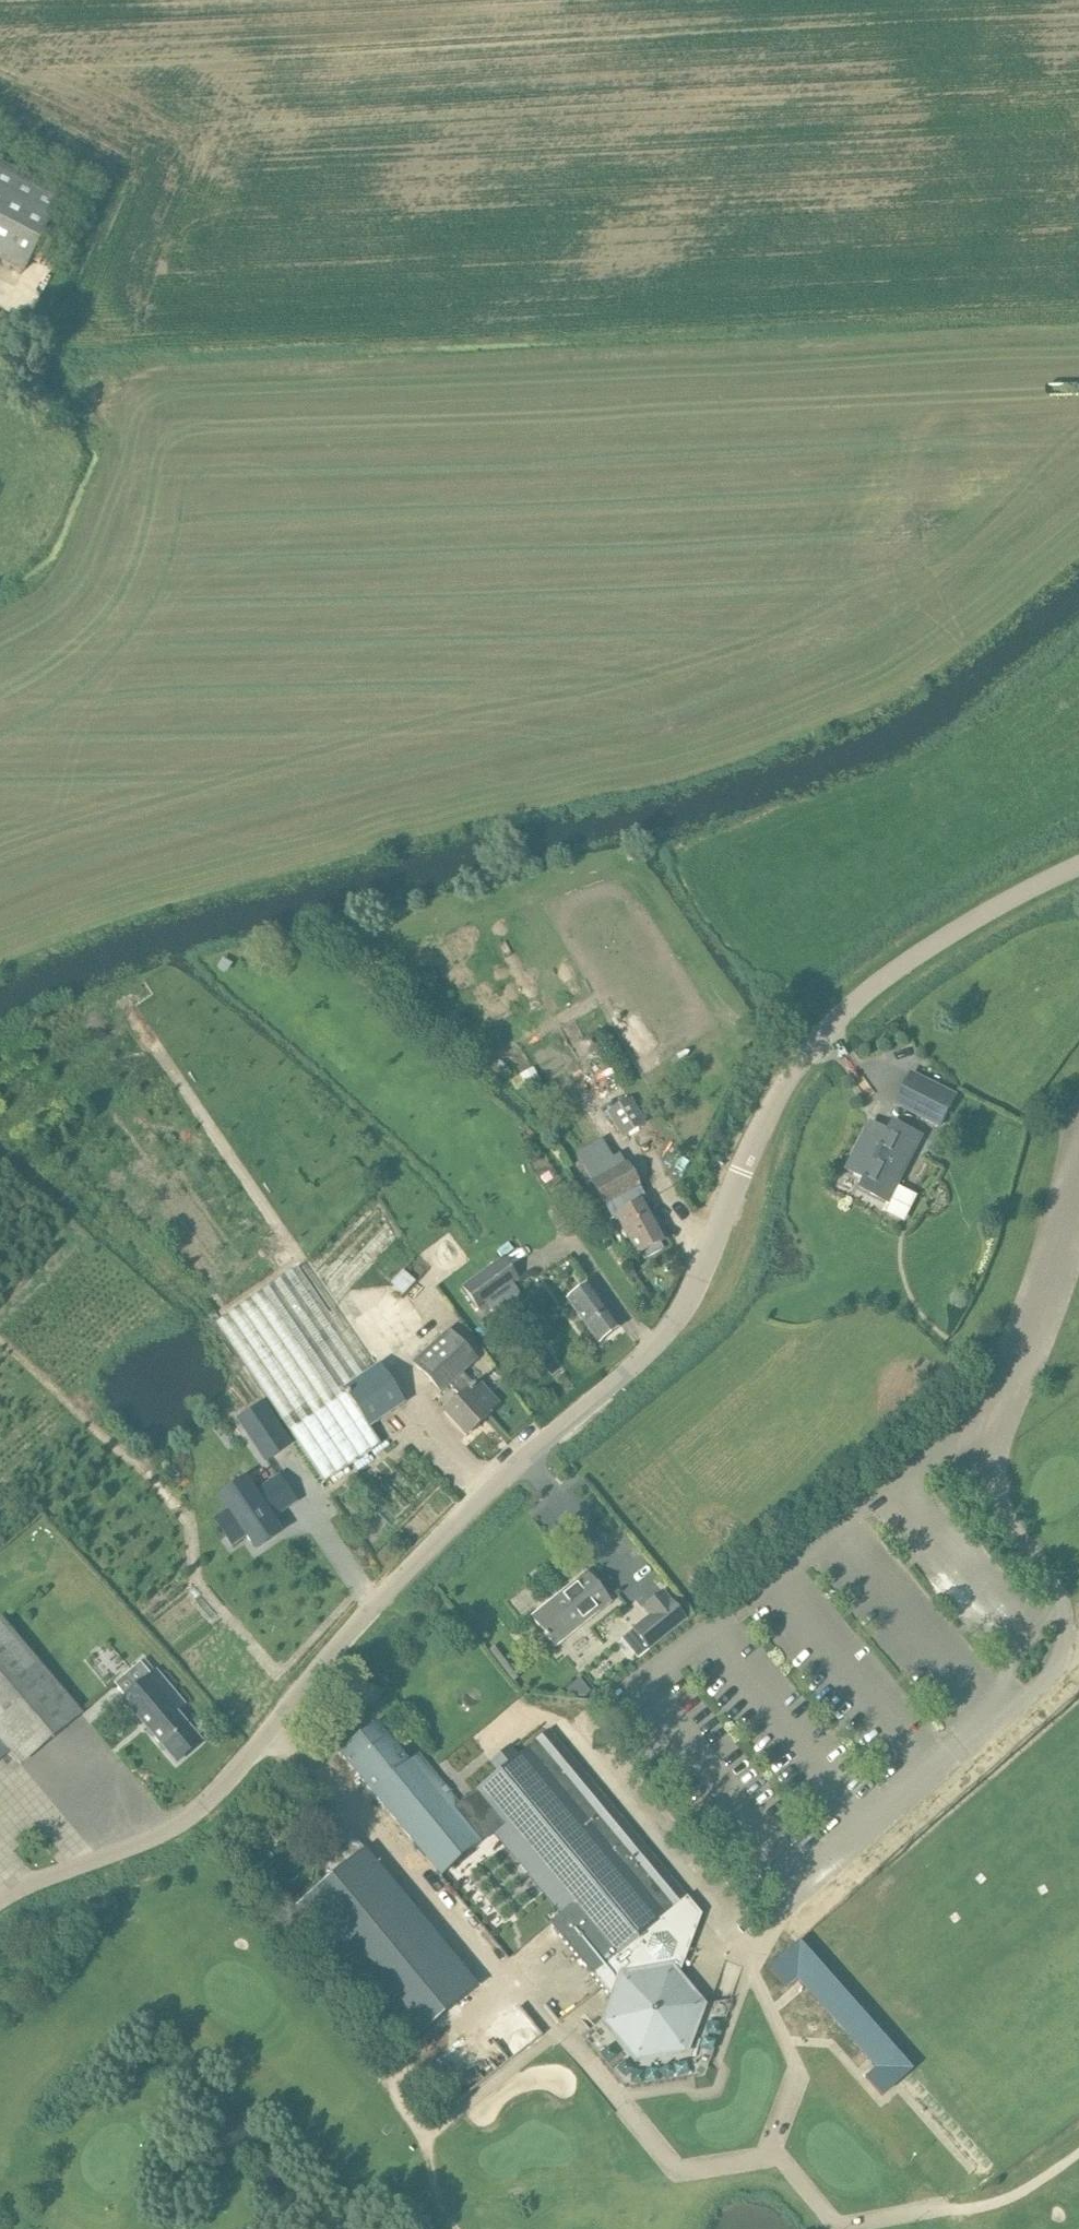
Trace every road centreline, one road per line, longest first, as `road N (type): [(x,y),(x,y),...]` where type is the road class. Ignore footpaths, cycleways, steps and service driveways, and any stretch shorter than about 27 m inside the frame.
road 1 (unclassified): [(0,1899),(157,1834),(204,1806),(364,1615),(504,1472),(672,1328),(781,1084),(826,1027),(886,974),(1078,854)]

